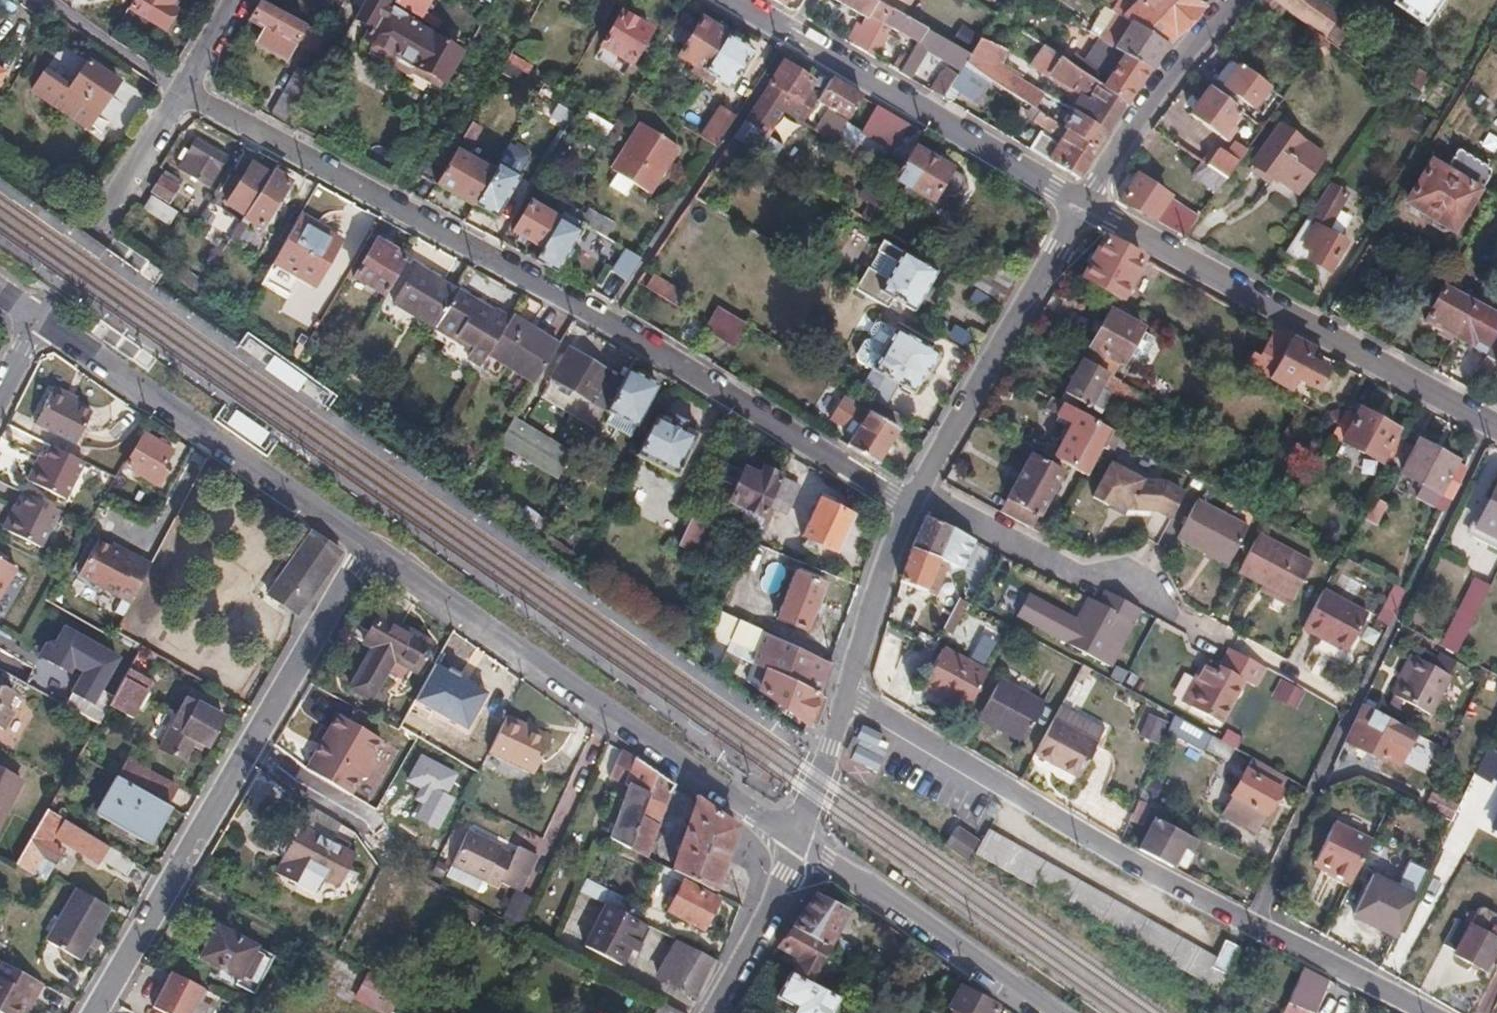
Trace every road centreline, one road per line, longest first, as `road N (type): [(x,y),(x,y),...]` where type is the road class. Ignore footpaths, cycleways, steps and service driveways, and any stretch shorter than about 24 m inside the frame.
road 1 (residential): [(907,506),(608,321),(182,88)]
road 2 (residential): [(369,546),(95,1012)]
road 3 (residential): [(793,839),(369,546)]
road 4 (tertiary): [(1085,203),(1496,425)]
road 5 (residential): [(1248,922),(848,694)]
road 6 (tertiary): [(738,0),(1085,203)]
road 7 (residential): [(369,546),(40,318)]
road 8 (residential): [(915,491),(1074,574),(1116,577),(1150,592),(1219,637)]
road 9 (residential): [(915,491),(1085,203)]
road 10 (residential): [(1046,1012),(793,839)]
road 11 (residential): [(178,95),(40,318)]
road 12 (residential): [(1085,203),(1239,0)]
road 13 (residential): [(1346,723),(1248,922)]
road 14 (residential): [(1427,1012),(1248,922)]
road 15 (residential): [(848,694),(907,506)]
road 16 (residential): [(713,1012),(785,874),(793,839)]
road 17 (residential): [(43,0),(178,95)]
road 18 (residential): [(793,839),(848,694)]

